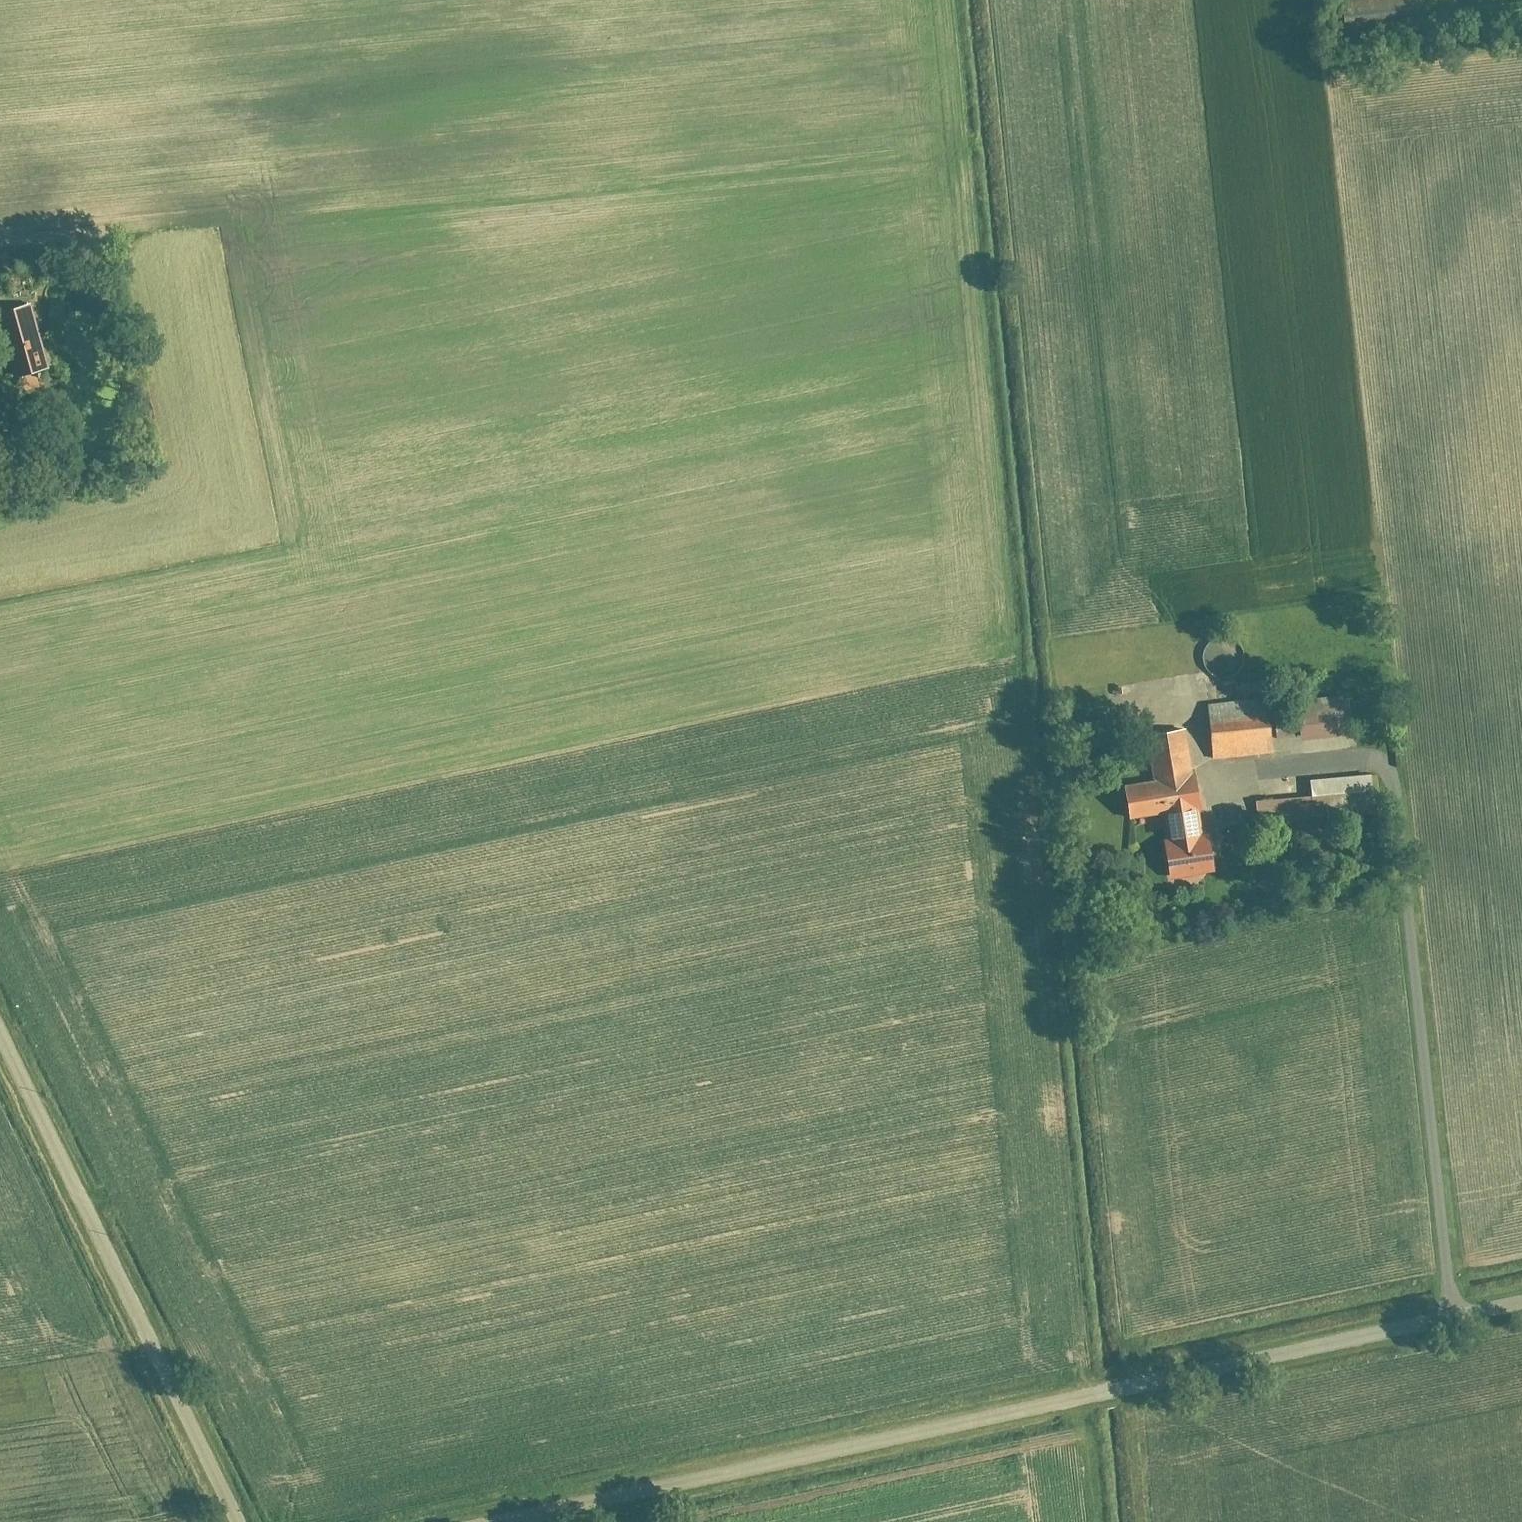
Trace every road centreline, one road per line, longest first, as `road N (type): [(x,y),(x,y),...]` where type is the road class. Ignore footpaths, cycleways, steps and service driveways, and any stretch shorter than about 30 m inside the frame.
road 1 (unclassified): [(519,1521),(1521,1303)]
road 2 (unclassified): [(237,1521),(0,1040)]

